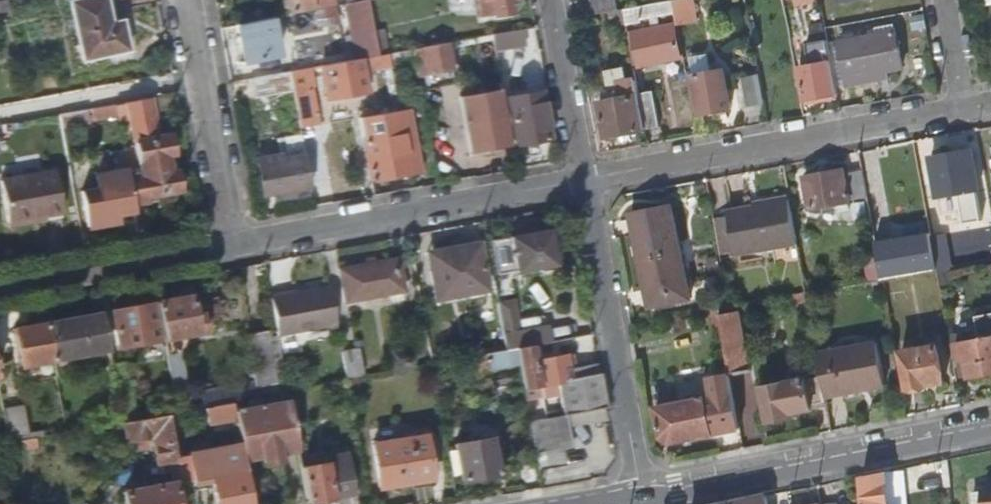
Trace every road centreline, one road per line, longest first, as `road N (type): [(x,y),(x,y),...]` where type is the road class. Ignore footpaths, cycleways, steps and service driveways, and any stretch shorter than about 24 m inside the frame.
road 1 (residential): [(584,179),(965,110)]
road 2 (residential): [(235,244),(584,179)]
road 3 (residential): [(990,425),(644,498)]
road 4 (residential): [(584,179),(644,498)]
road 5 (residential): [(186,0),(235,244)]
road 6 (residential): [(0,290),(235,244)]
road 7 (residential): [(550,0),(584,179)]

